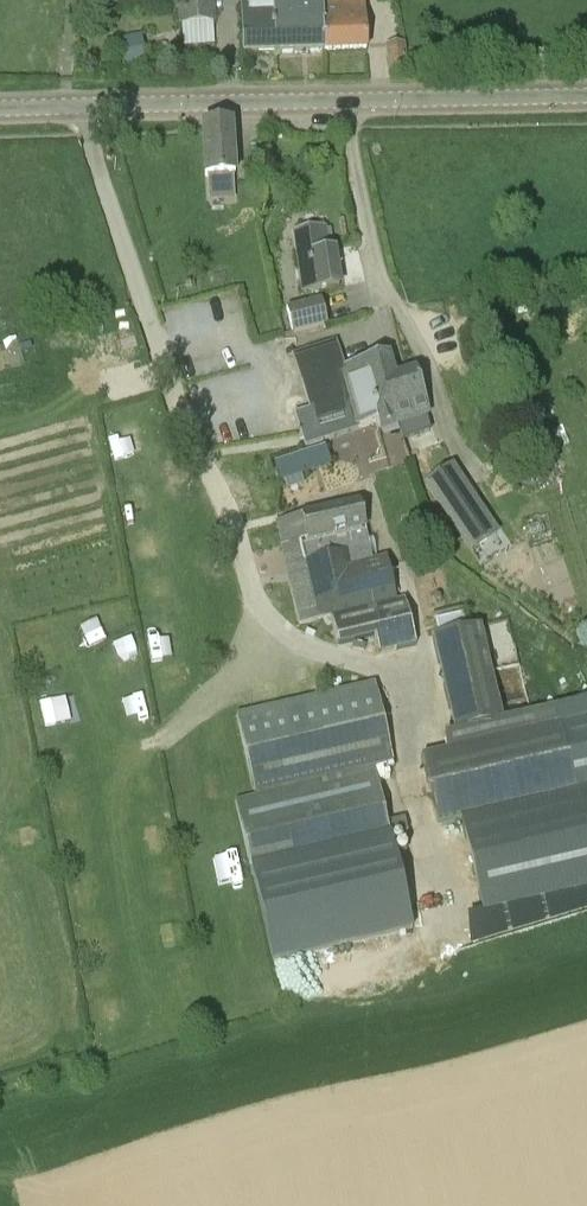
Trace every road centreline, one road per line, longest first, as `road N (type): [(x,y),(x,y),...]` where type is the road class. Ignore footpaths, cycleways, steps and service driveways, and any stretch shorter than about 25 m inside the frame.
road 1 (tertiary): [(586,96),(0,110)]

